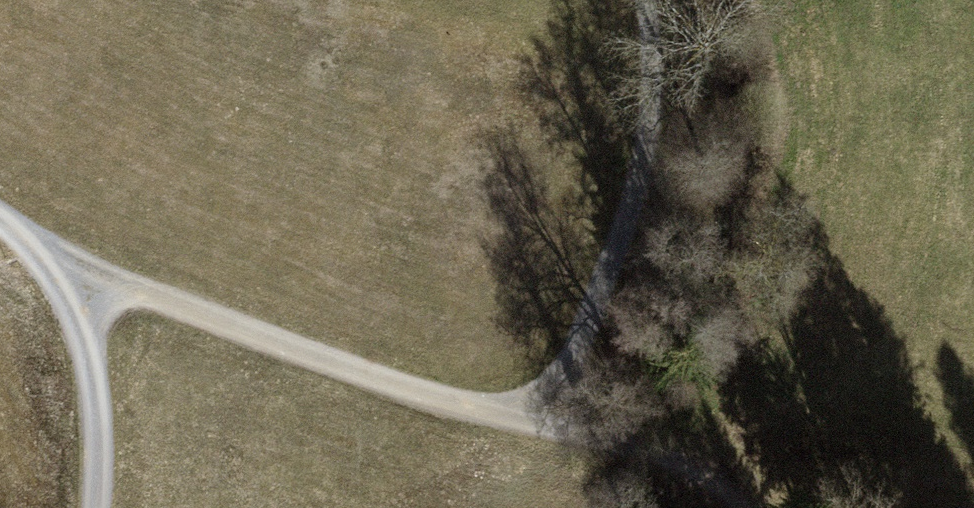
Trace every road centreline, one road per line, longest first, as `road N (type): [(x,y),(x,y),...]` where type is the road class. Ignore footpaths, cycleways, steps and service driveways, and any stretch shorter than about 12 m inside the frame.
road 1 (track): [(58,269),(453,403),(668,458),(709,478),(742,507)]
road 2 (track): [(542,427),(641,166),(652,93),(647,0)]
road 3 (track): [(97,507),(99,436),(79,317),(58,269),(0,219)]

